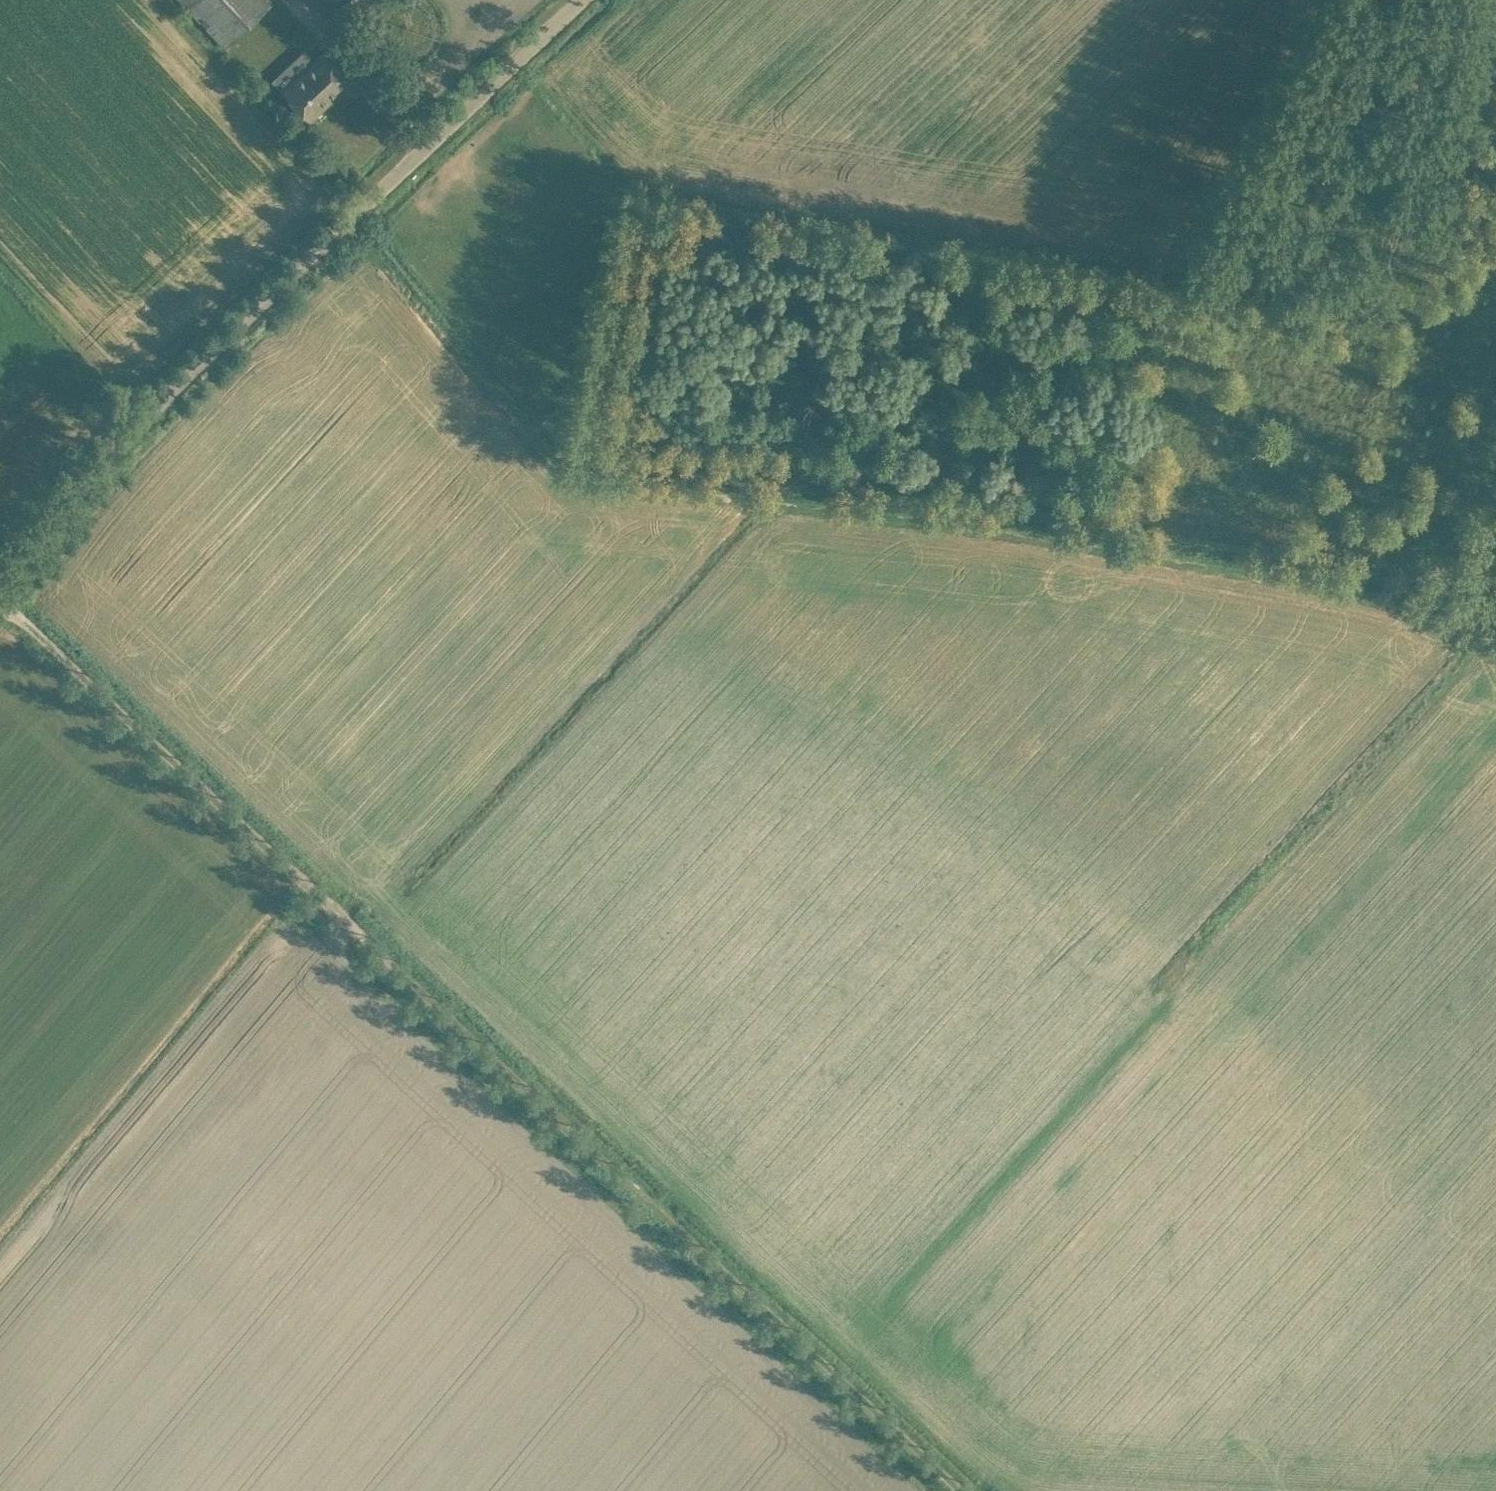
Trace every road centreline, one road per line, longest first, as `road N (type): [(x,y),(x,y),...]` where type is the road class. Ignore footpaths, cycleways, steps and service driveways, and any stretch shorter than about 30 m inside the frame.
road 1 (track): [(0,598),(830,1357),(960,1490)]
road 2 (unclassified): [(0,586),(117,447),(573,0)]

